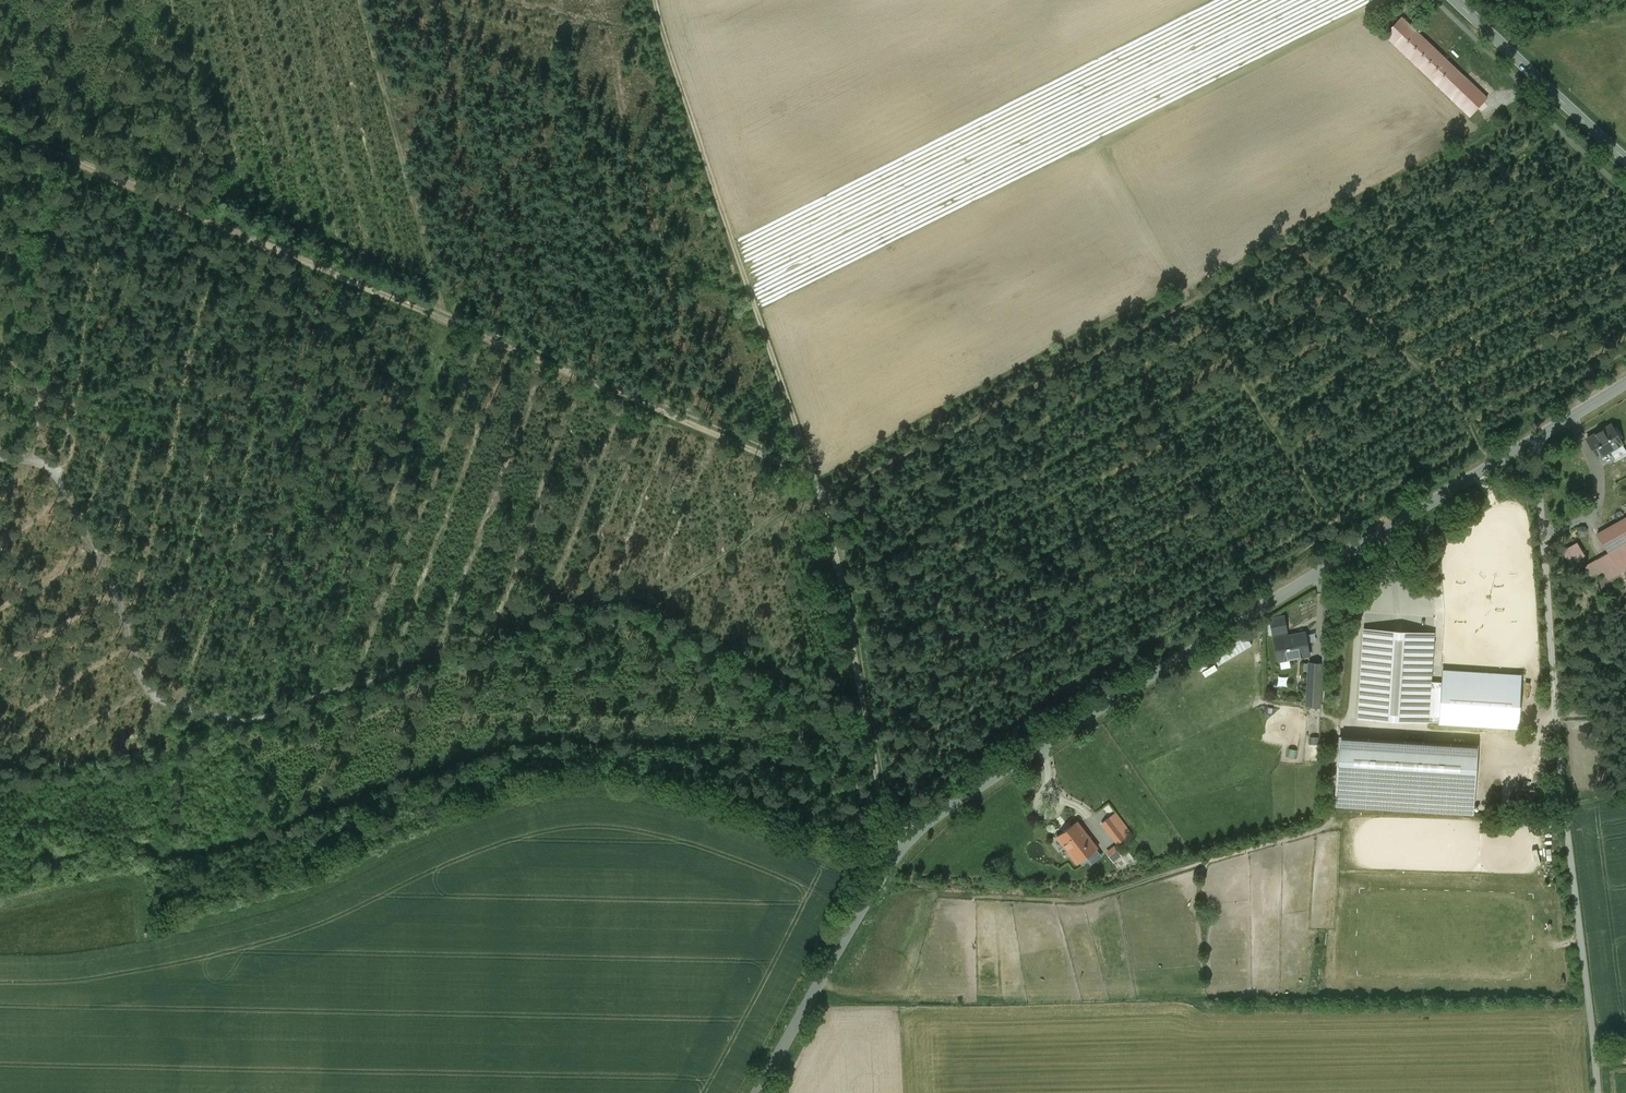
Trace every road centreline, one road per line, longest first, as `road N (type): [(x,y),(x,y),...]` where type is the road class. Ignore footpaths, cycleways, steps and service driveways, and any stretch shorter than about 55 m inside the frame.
road 1 (track): [(0,457),(34,462),(60,479),(125,614),(147,685),(169,703),(253,719),(600,600),(631,597),(869,725),(824,733),(528,733),(263,833),(186,852),(171,844),(164,826),(162,741)]
road 2 (track): [(0,133),(803,471),(817,482),(837,540),(882,794),(915,833)]
road 3 (unclassified): [(1536,441),(915,833),(760,1092)]
road 4 (unclassified): [(1597,1092),(1536,441)]
road 5 (track): [(817,482),(657,0)]
road 6 (tertiary): [(1625,160),(1455,0)]
road 7 (track): [(162,741),(138,752),(0,766)]

